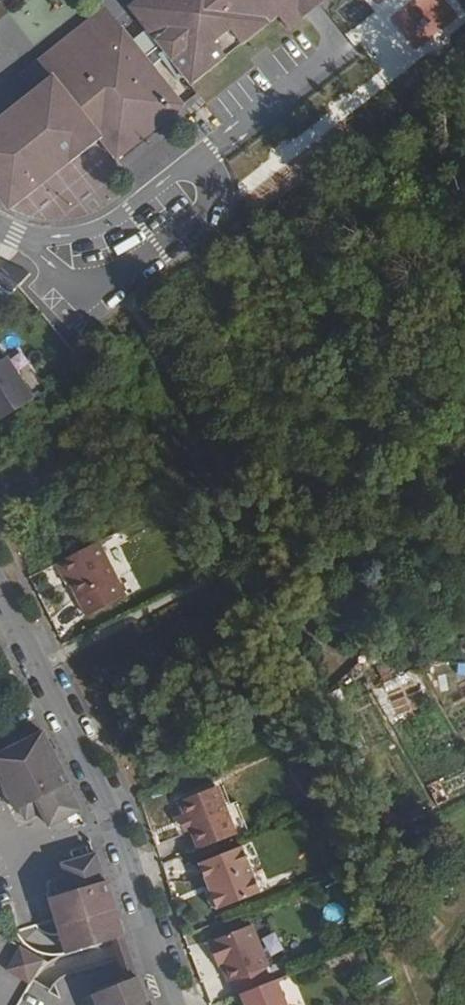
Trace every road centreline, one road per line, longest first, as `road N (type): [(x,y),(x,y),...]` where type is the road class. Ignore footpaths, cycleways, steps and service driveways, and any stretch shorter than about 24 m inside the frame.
road 1 (residential): [(175,1004),(113,823),(0,589)]
road 2 (residential): [(224,152),(85,253),(28,247),(0,236)]

